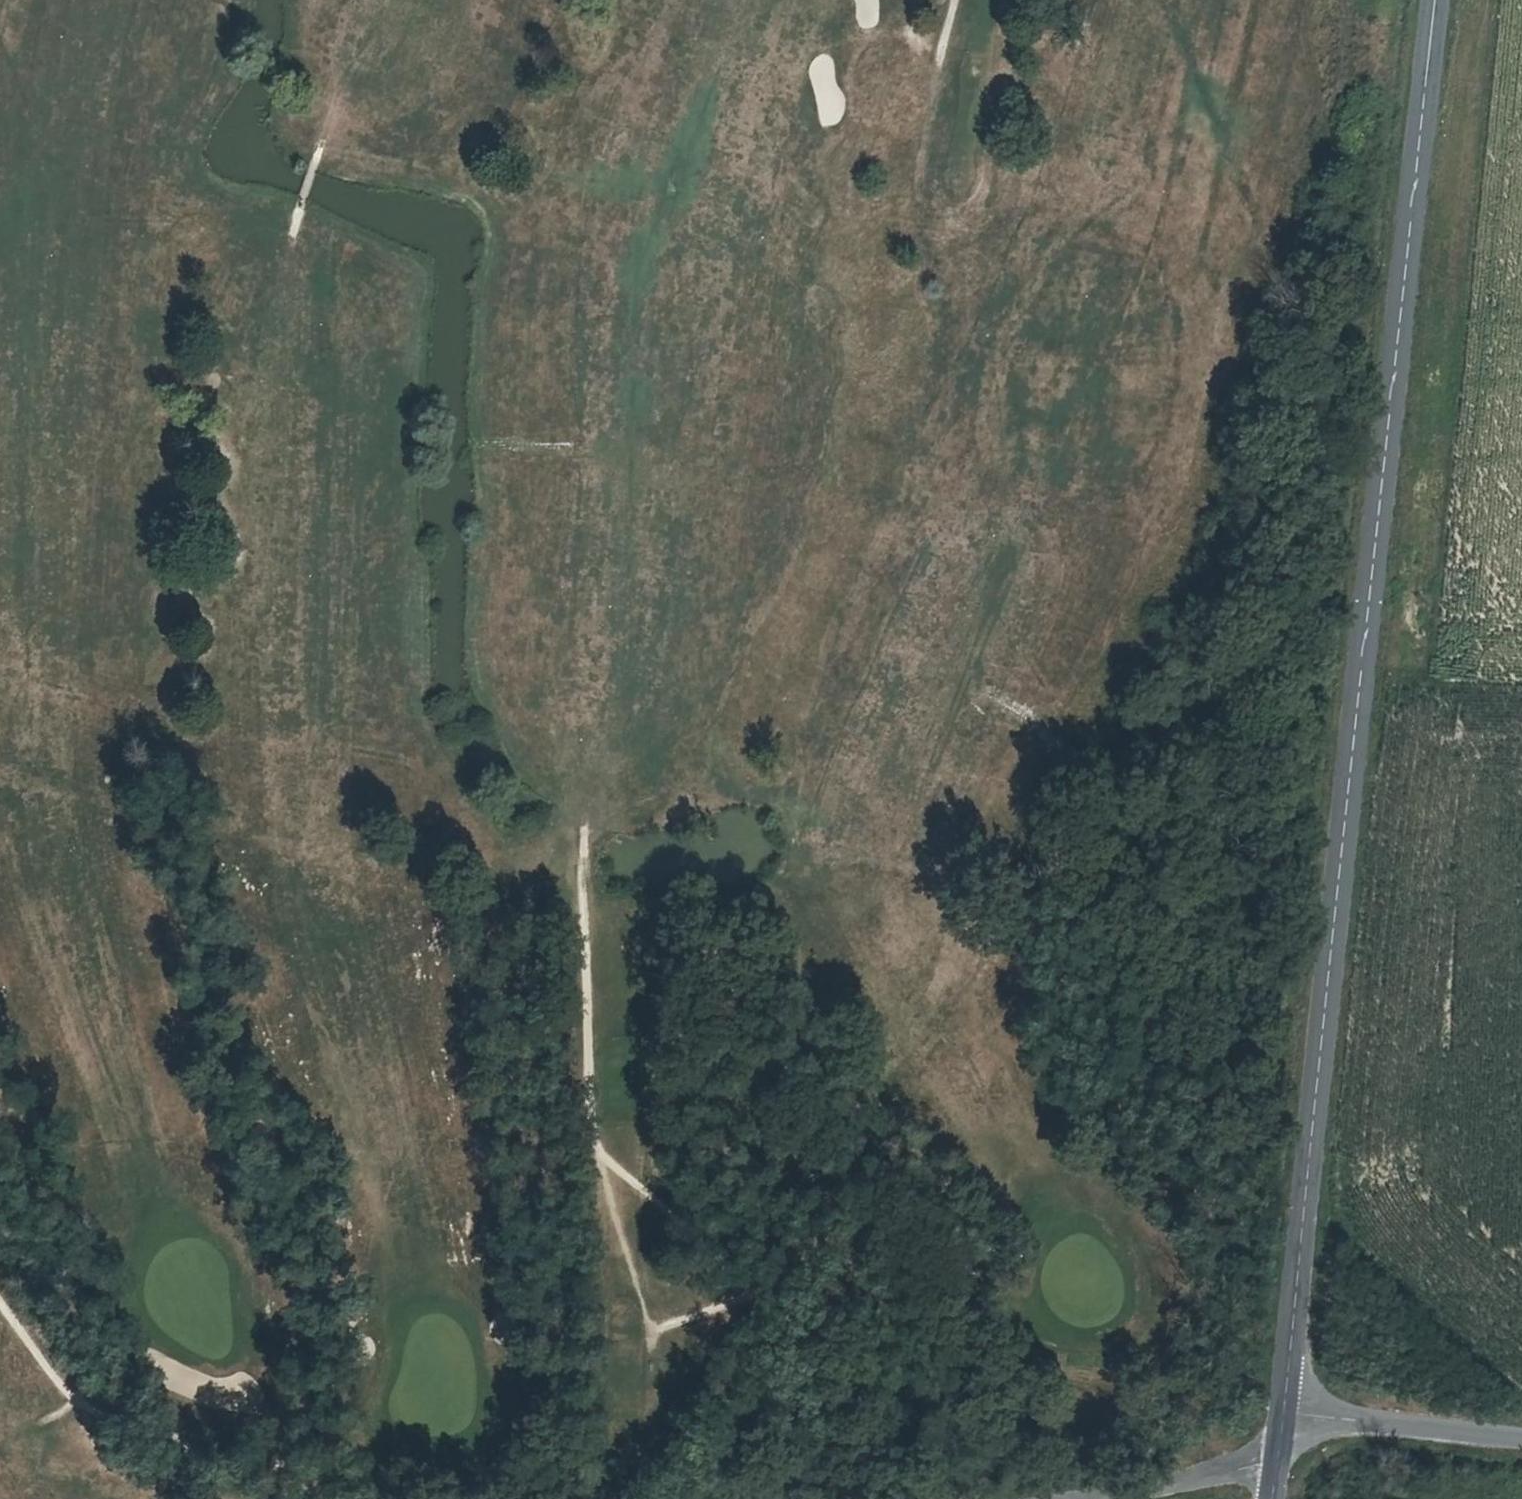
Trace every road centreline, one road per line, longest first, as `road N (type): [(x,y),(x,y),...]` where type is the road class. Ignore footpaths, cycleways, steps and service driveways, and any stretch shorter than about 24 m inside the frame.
road 1 (tertiary): [(1278,1391),(1428,0)]
road 2 (unclassified): [(1521,1445),(1326,1415),(1278,1391)]
road 3 (unclassified): [(1271,1453),(1179,1484),(1079,1498)]

